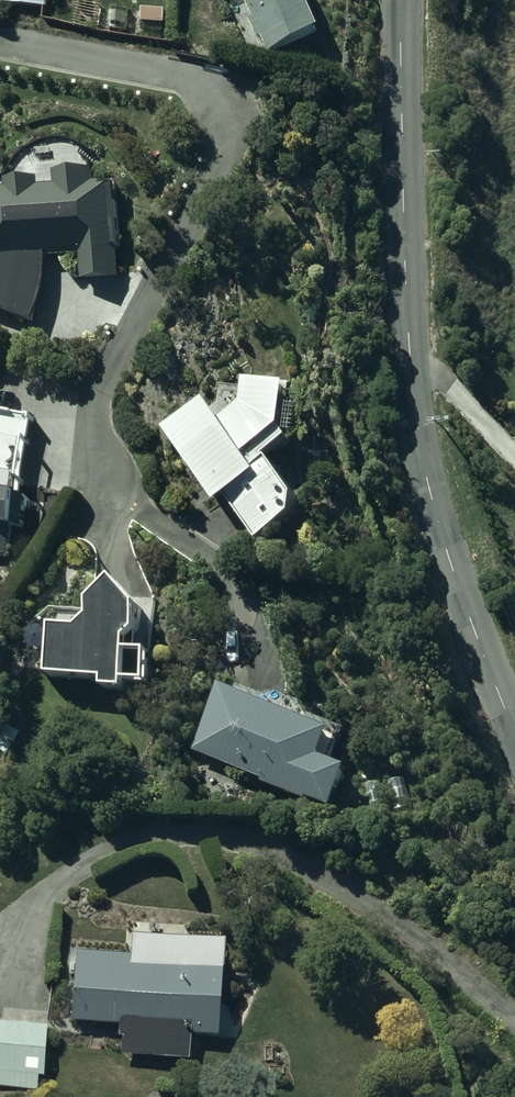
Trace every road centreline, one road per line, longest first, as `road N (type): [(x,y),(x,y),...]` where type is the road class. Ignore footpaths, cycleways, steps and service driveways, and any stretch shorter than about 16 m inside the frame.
road 1 (unclassified): [(401,0),(411,376),(448,553),(514,734)]

